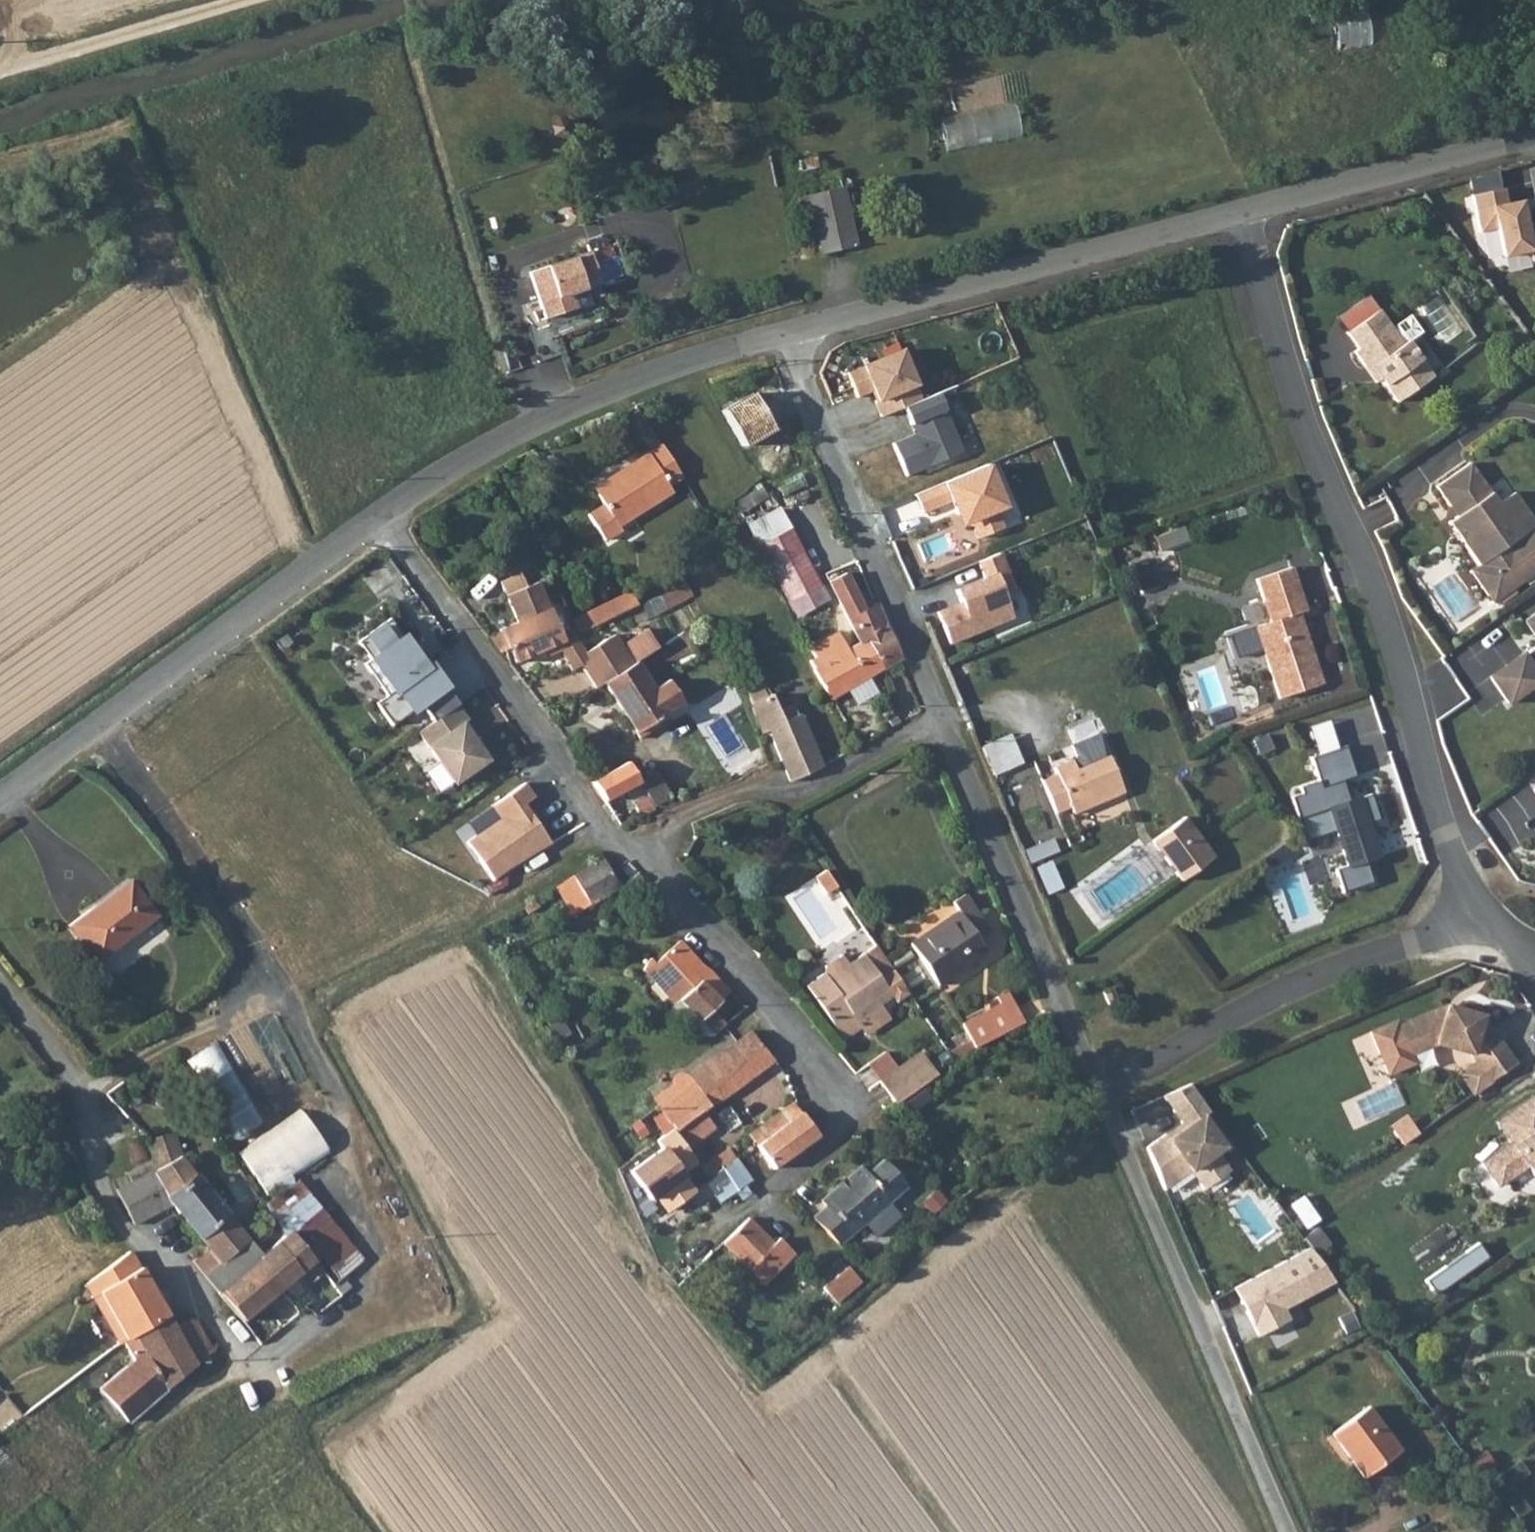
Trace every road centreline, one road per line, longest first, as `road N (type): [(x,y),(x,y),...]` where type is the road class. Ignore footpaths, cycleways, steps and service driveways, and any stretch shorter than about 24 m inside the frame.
road 1 (residential): [(784,337),(1097,1089)]
road 2 (residential): [(377,516),(607,836),(674,891),(841,1108)]
road 3 (residential): [(1243,216),(1300,421),(1384,612),(1443,837),(1483,914)]
road 4 (residential): [(1097,1089),(1285,1531)]
road 5 (residential): [(784,337),(1243,216)]
road 6 (residential): [(0,796),(377,516)]
road 7 (residential): [(377,516),(588,397),(784,337)]
road 8 (residential): [(1097,1089),(1266,1002),(1483,914)]
road 9 (residential): [(0,990),(79,1088),(103,1196),(126,1235),(142,1241),(219,1336)]
road 10 (residential): [(1243,216),(1534,138)]
road 11 (track): [(0,74),(269,0)]
road 12 (track): [(338,1114),(380,1238)]

